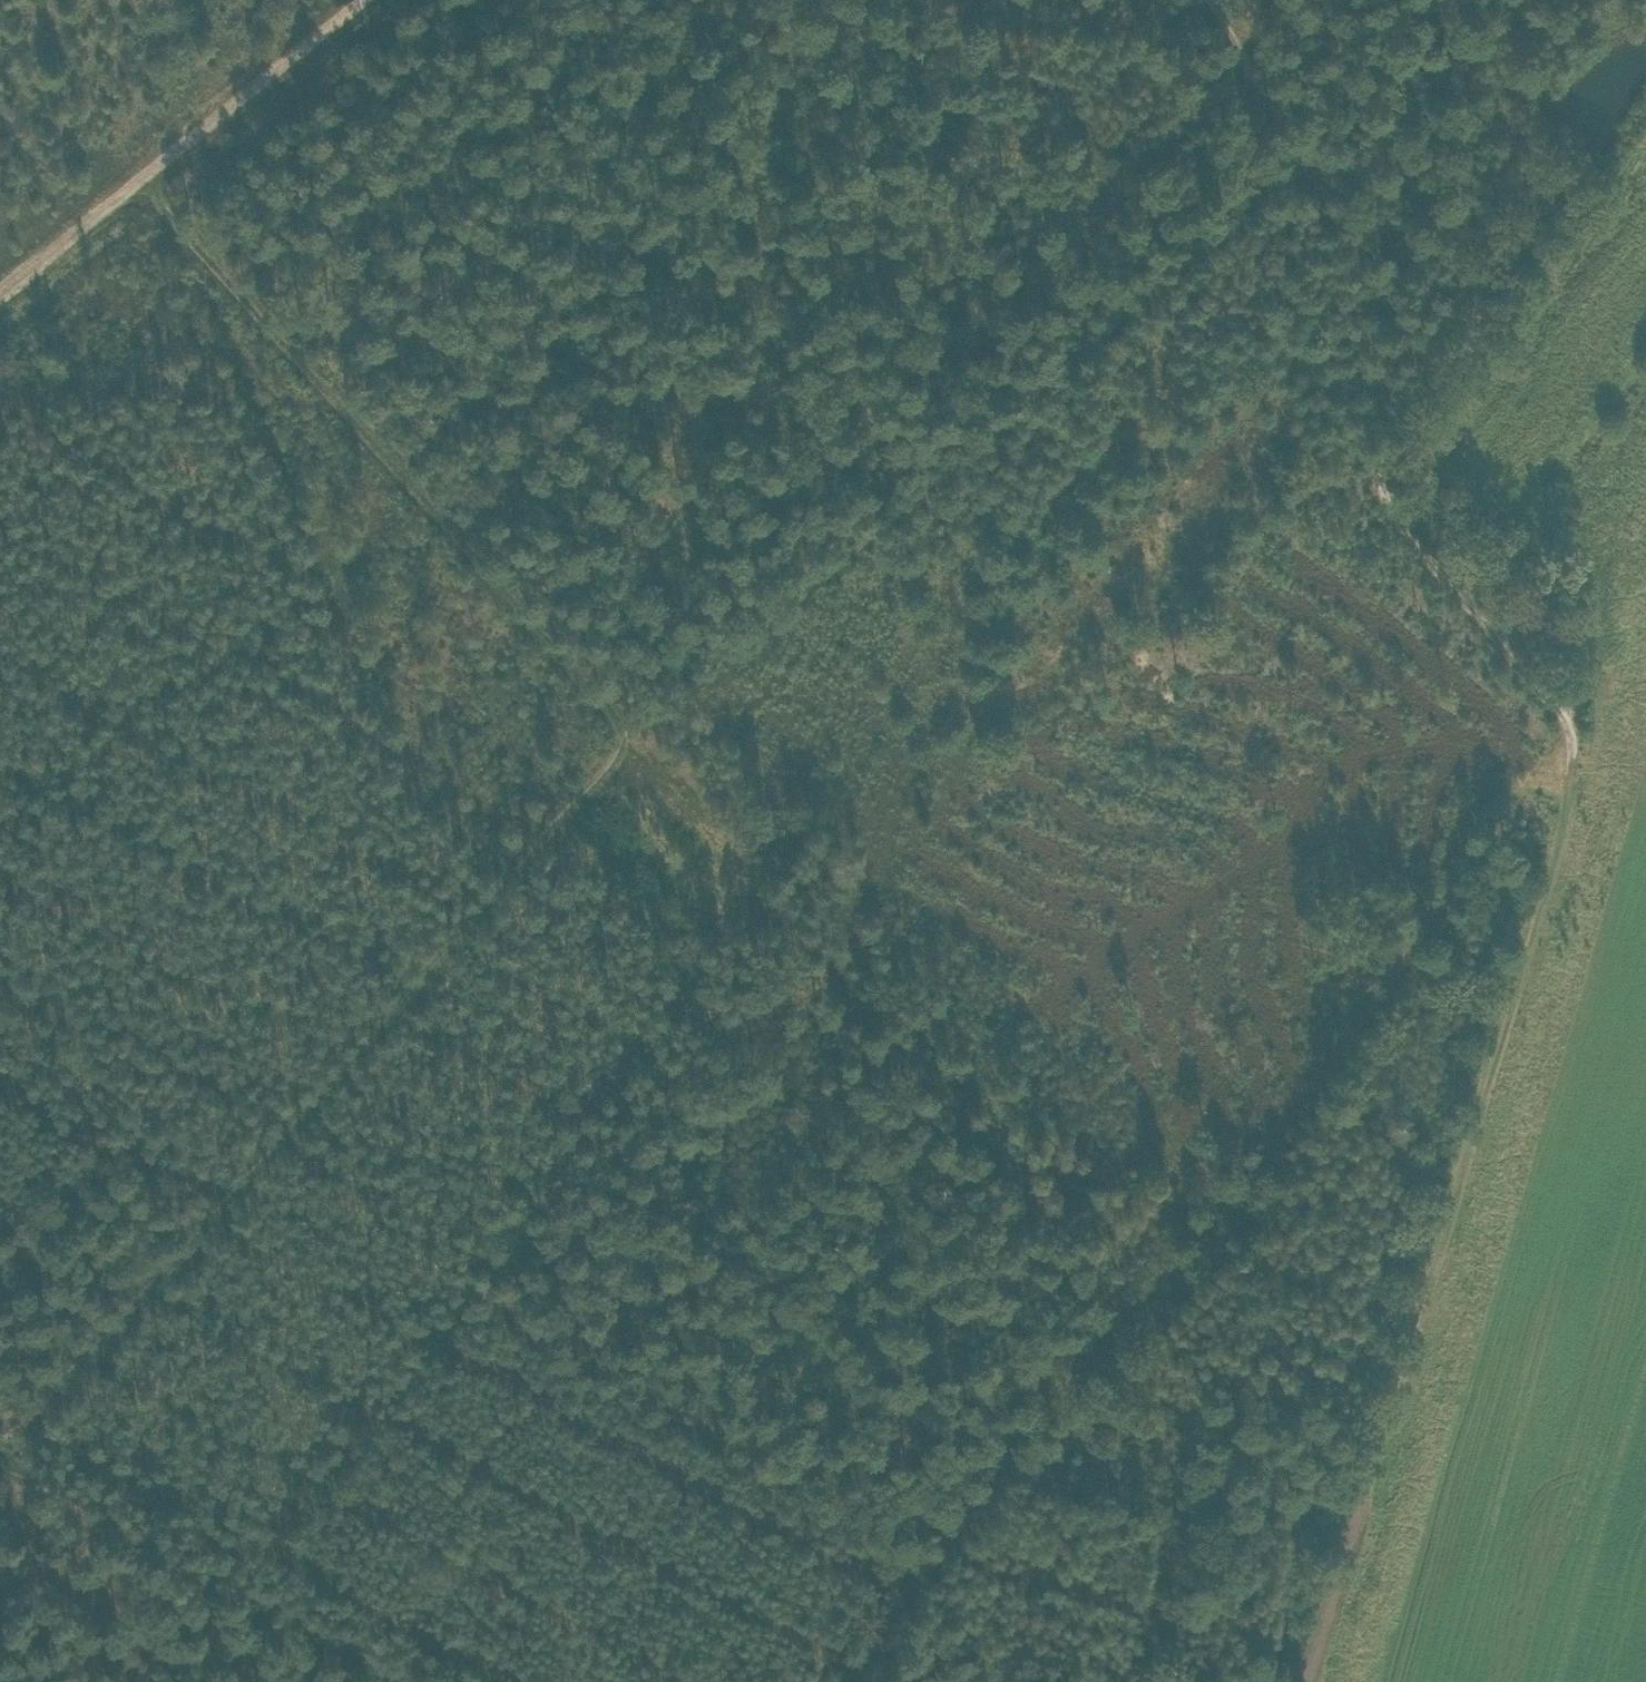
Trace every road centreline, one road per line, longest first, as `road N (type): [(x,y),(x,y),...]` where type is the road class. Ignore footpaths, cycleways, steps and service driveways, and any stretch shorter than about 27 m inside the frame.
road 1 (track): [(1300,1681),(1566,798),(1573,734),(1398,526),(1383,482),(1413,383),(1409,331),(1246,69)]
road 2 (track): [(354,0),(0,288)]
road 3 (track): [(0,1472),(195,1580)]
road 4 (track): [(195,1580),(379,1681)]

